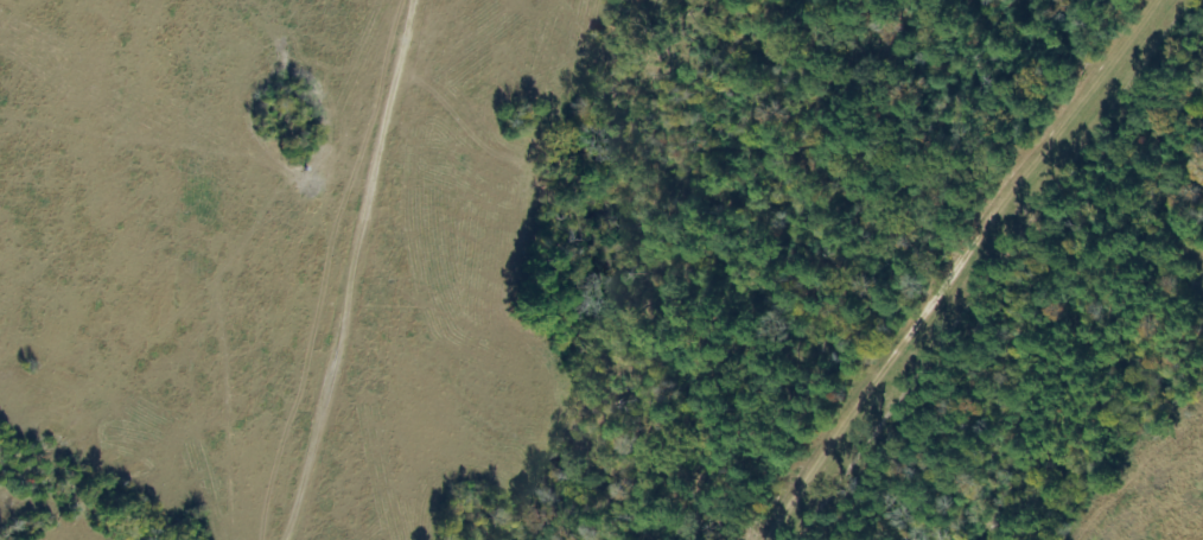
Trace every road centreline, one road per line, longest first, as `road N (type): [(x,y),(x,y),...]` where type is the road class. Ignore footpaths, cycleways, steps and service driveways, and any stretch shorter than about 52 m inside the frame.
road 1 (track): [(763,539),(1149,0)]

